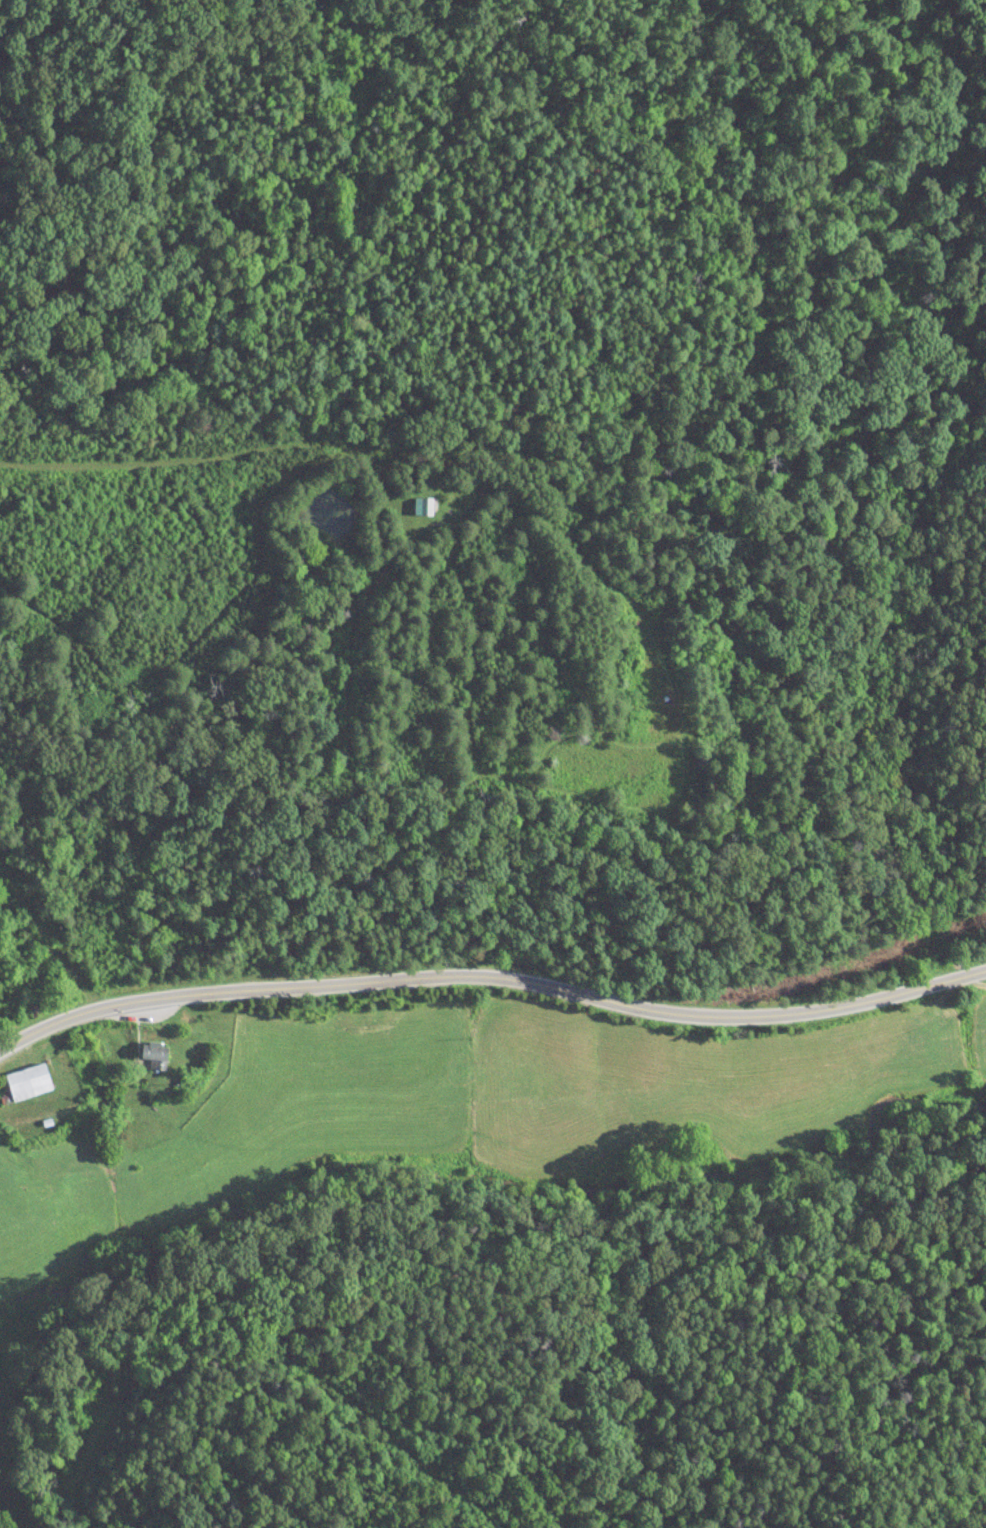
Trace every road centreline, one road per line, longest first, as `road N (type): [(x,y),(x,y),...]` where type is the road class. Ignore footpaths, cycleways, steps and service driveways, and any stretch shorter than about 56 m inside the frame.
road 1 (secondary): [(985,975),(856,1008),(753,1019),(664,1015),(507,982),(391,978),(162,999),(55,1027),(0,1052)]

